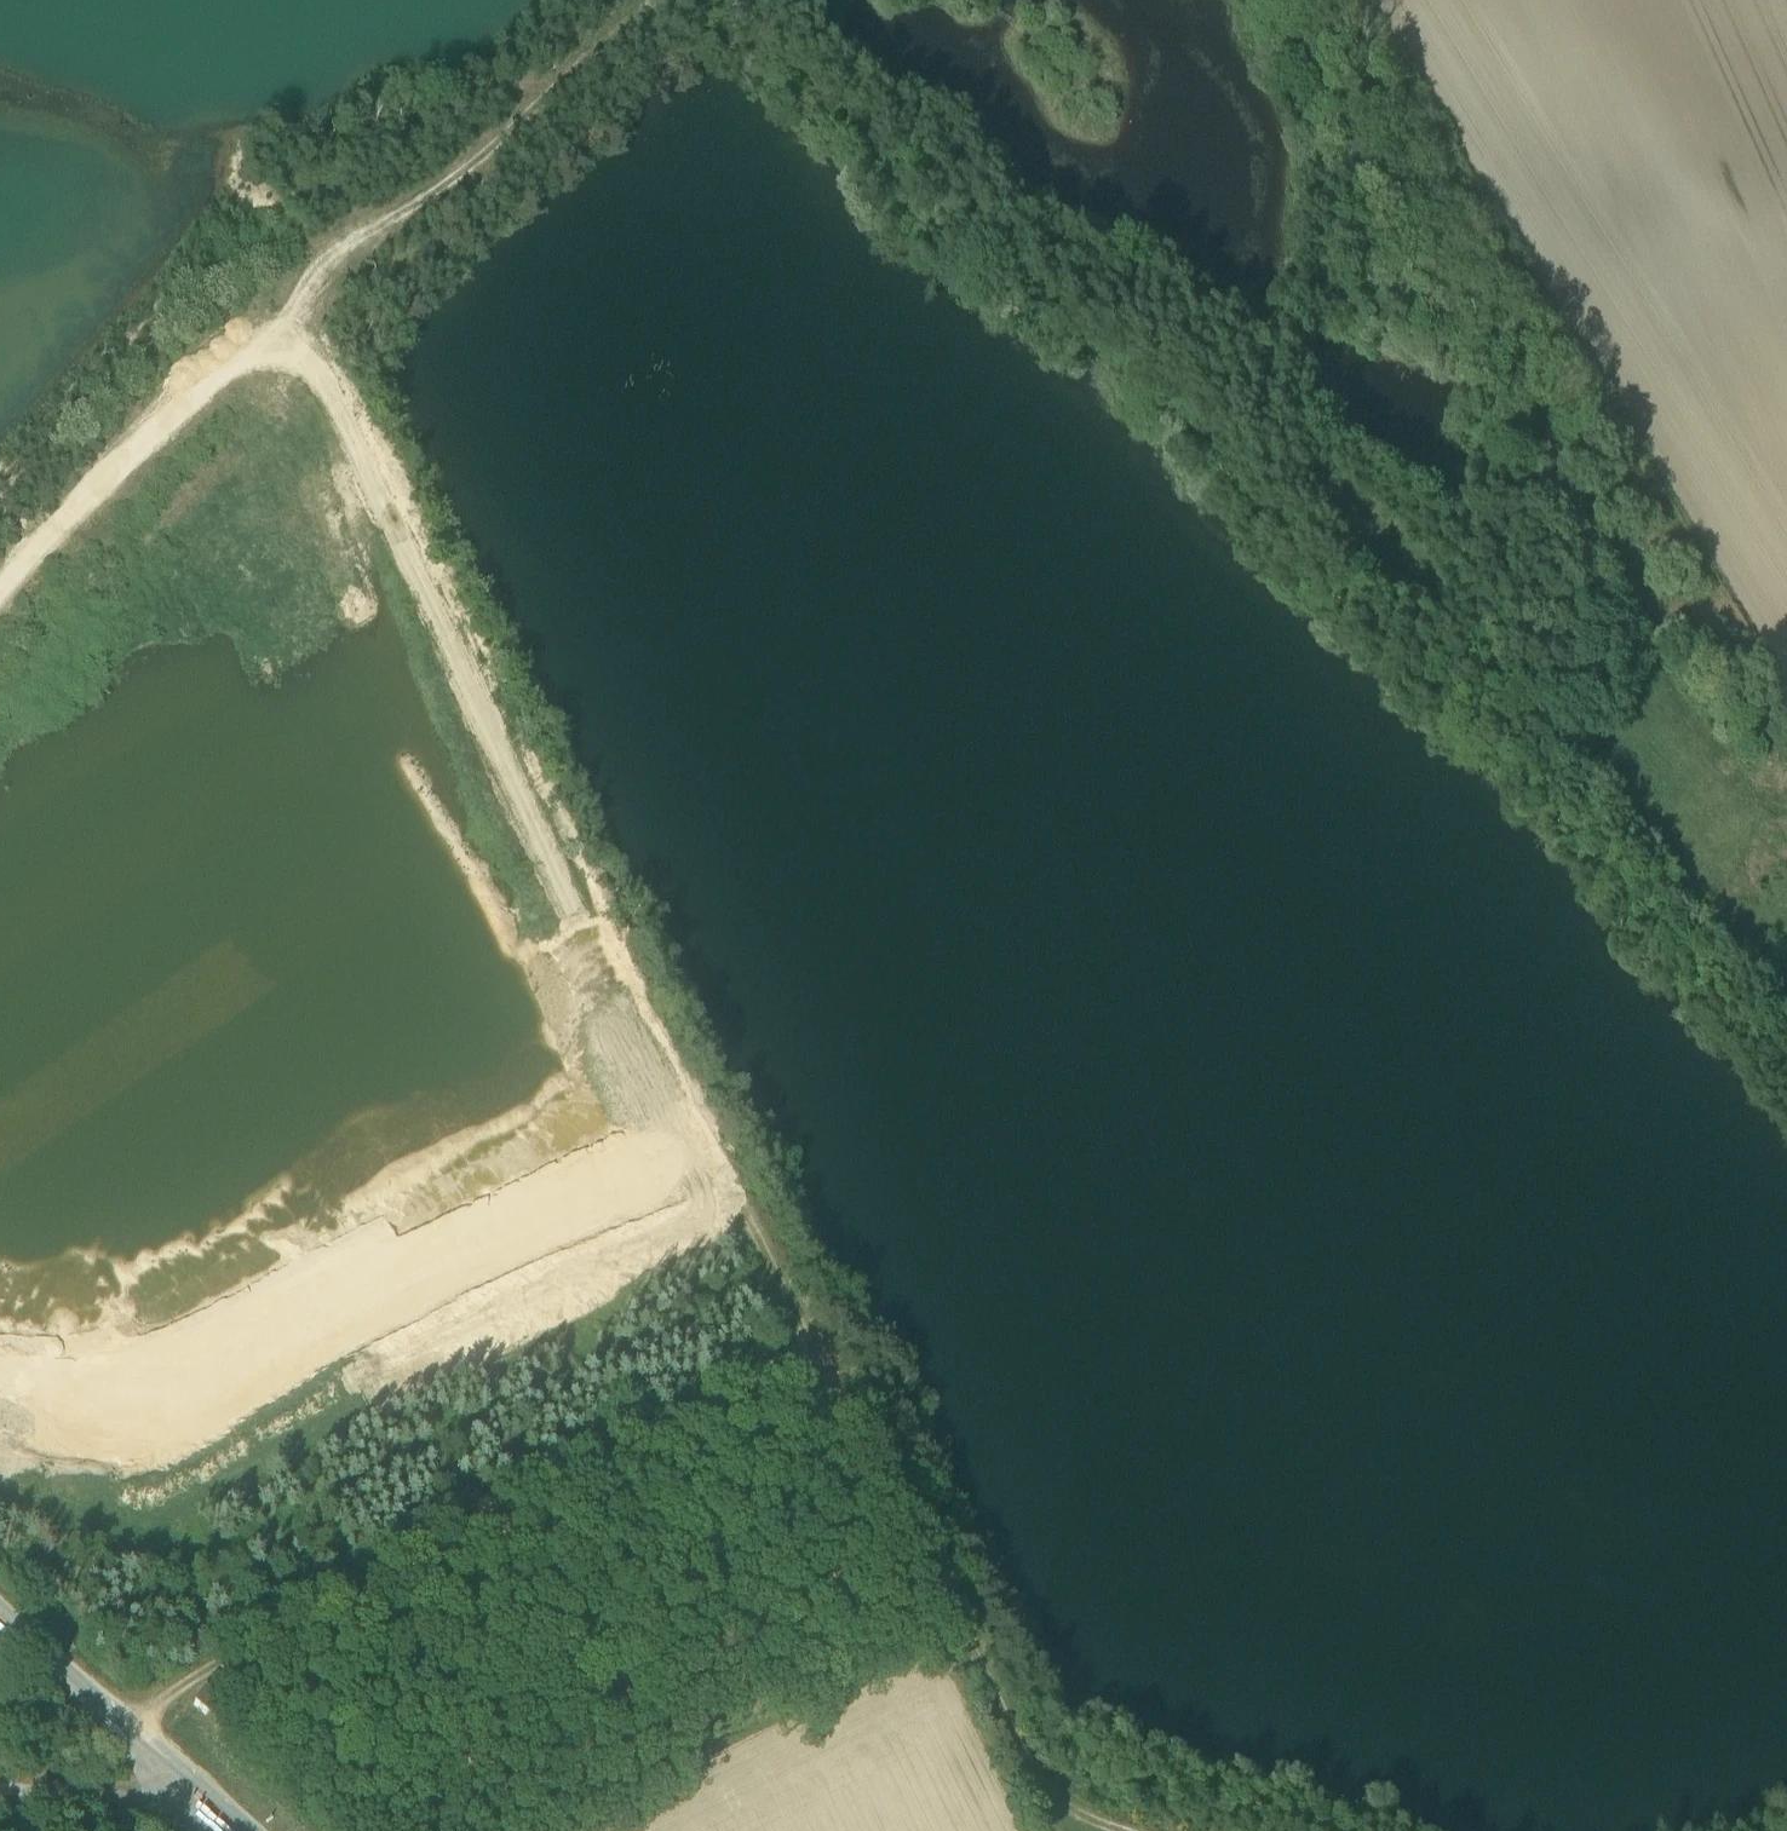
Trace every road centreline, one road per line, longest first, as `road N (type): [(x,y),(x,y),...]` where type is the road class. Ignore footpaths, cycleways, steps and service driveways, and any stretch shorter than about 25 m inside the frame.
road 1 (track): [(0,596),(279,304),(386,471),(1046,1786),(1168,1830)]
road 2 (track): [(1786,984),(1677,852),(1457,635)]

